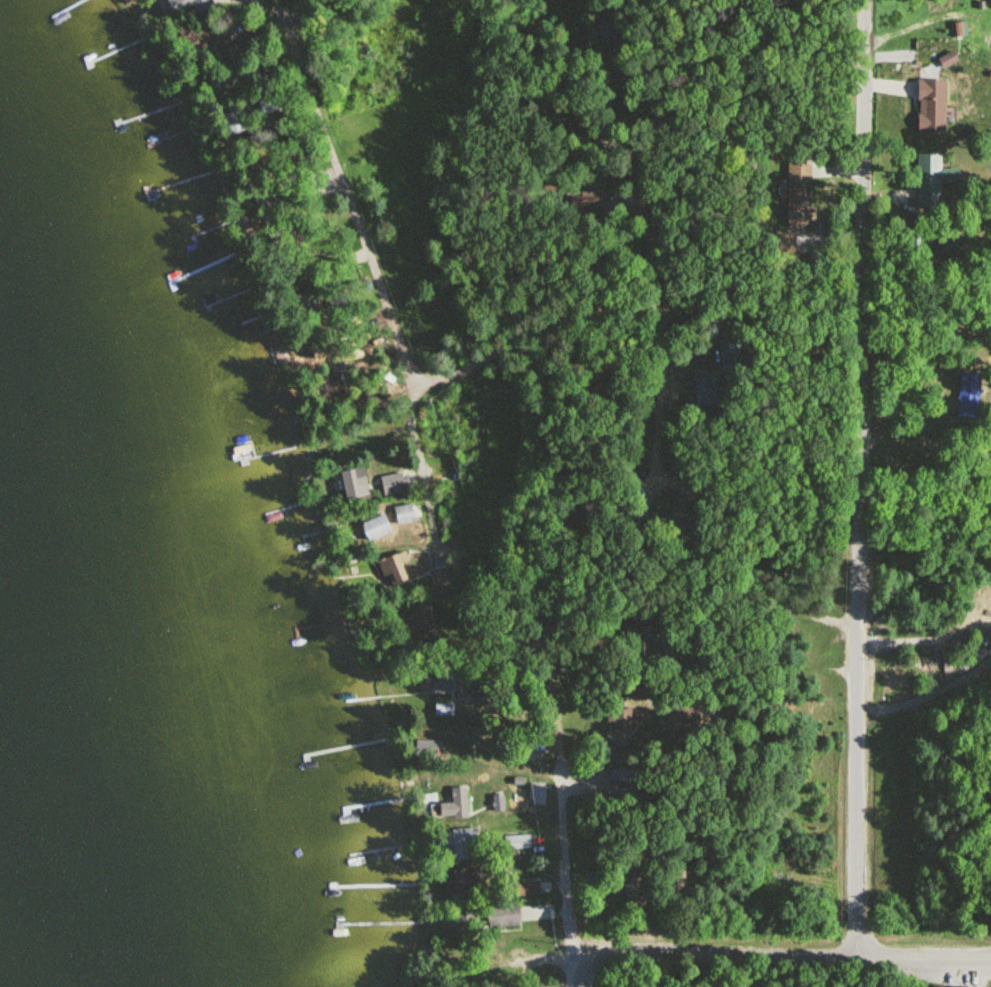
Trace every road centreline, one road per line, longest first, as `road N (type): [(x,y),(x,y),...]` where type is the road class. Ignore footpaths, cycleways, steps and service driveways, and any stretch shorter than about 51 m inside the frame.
road 1 (residential): [(860,959),(866,0)]
road 2 (residential): [(274,0),(403,353),(420,376),(456,377),(569,320),(660,300),(862,277)]
road 3 (residential): [(582,965),(624,953),(860,959)]
road 4 (residential): [(582,965),(570,927),(557,714)]
road 5 (residential): [(627,128),(660,300)]
road 6 (residential): [(660,300),(656,430)]
road 7 (residential): [(990,959),(860,959)]

